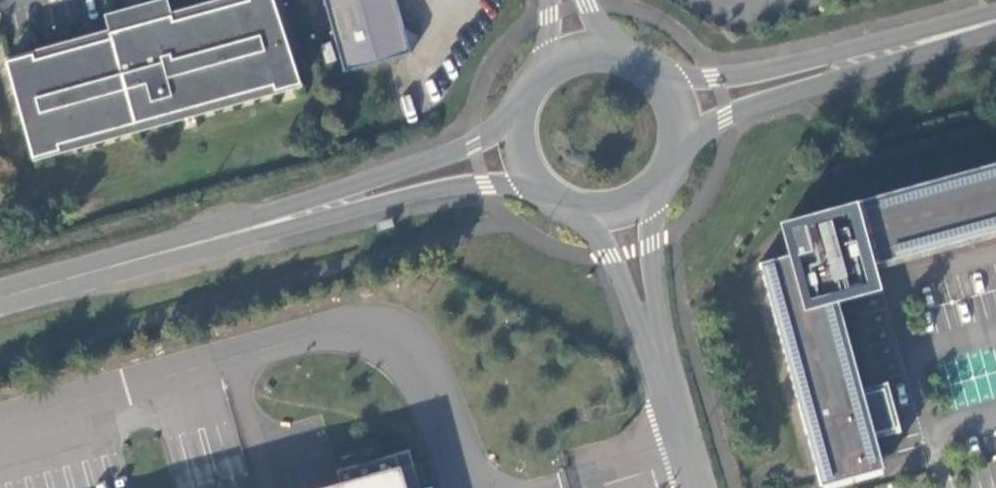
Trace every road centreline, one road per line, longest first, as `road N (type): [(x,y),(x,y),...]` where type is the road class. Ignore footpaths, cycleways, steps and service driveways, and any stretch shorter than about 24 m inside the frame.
road 1 (secondary): [(680,159),(723,120),(995,22)]
road 2 (secondary): [(995,20),(666,83)]
road 3 (secondary): [(516,105),(469,144),(240,234)]
road 4 (secondary): [(240,234),(527,185)]
road 5 (secondary): [(0,300),(240,234)]
road 6 (residential): [(574,218),(607,259),(655,360)]
road 7 (residential): [(655,360),(650,203)]
road 8 (residential): [(655,360),(694,487)]

